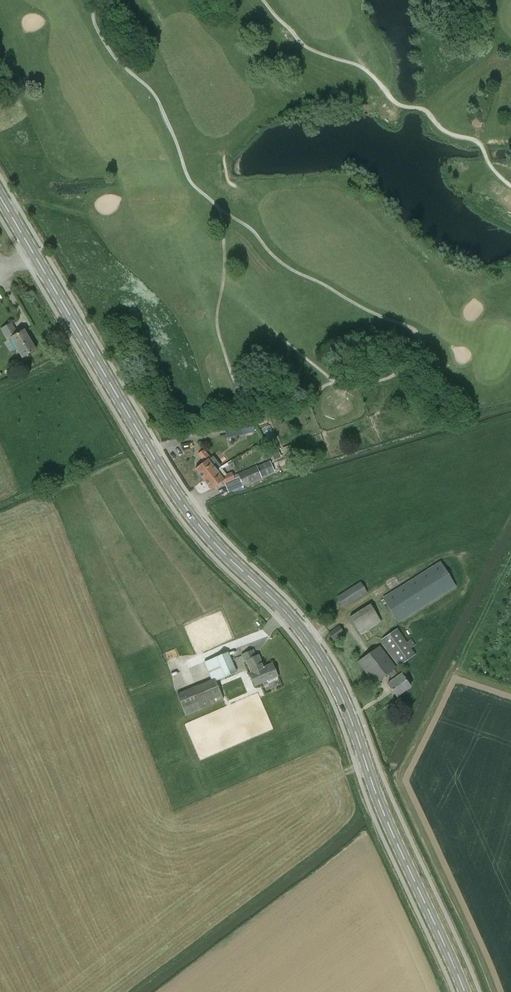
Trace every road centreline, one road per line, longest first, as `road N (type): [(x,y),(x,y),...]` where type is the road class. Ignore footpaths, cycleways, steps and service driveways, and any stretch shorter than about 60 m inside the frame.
road 1 (tertiary): [(465,991),(318,653),(182,503),(0,196)]

